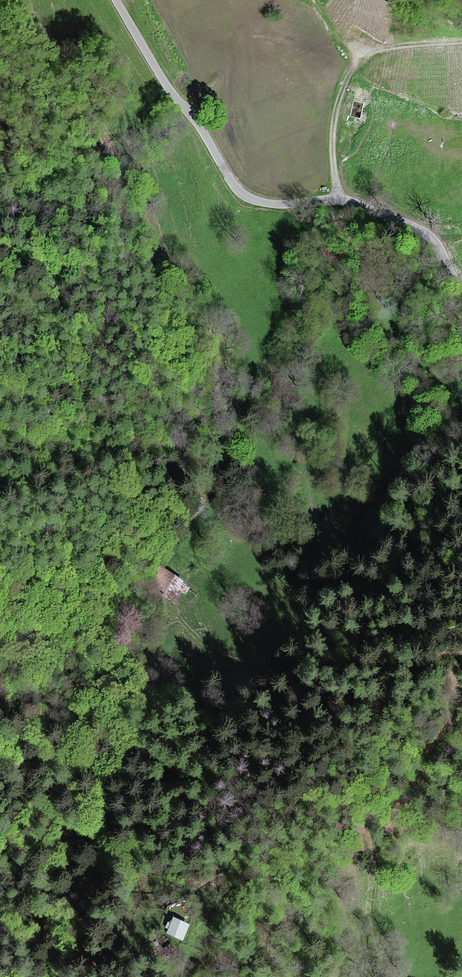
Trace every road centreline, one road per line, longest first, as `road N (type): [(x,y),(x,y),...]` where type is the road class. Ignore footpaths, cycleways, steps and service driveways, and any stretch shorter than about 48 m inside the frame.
road 1 (unclassified): [(461,289),(432,240),(403,222),(349,202),(269,204),(237,189),(116,0)]
road 2 (track): [(461,653),(364,668),(247,665),(216,652),(159,594)]
road 3 (track): [(403,976),(379,946),(371,905),(379,856),(456,710)]
road 4 (track): [(337,201),(333,117),(352,66),(394,47),(461,41)]
road 5 (track): [(461,121),(381,95),(356,81),(352,66)]

